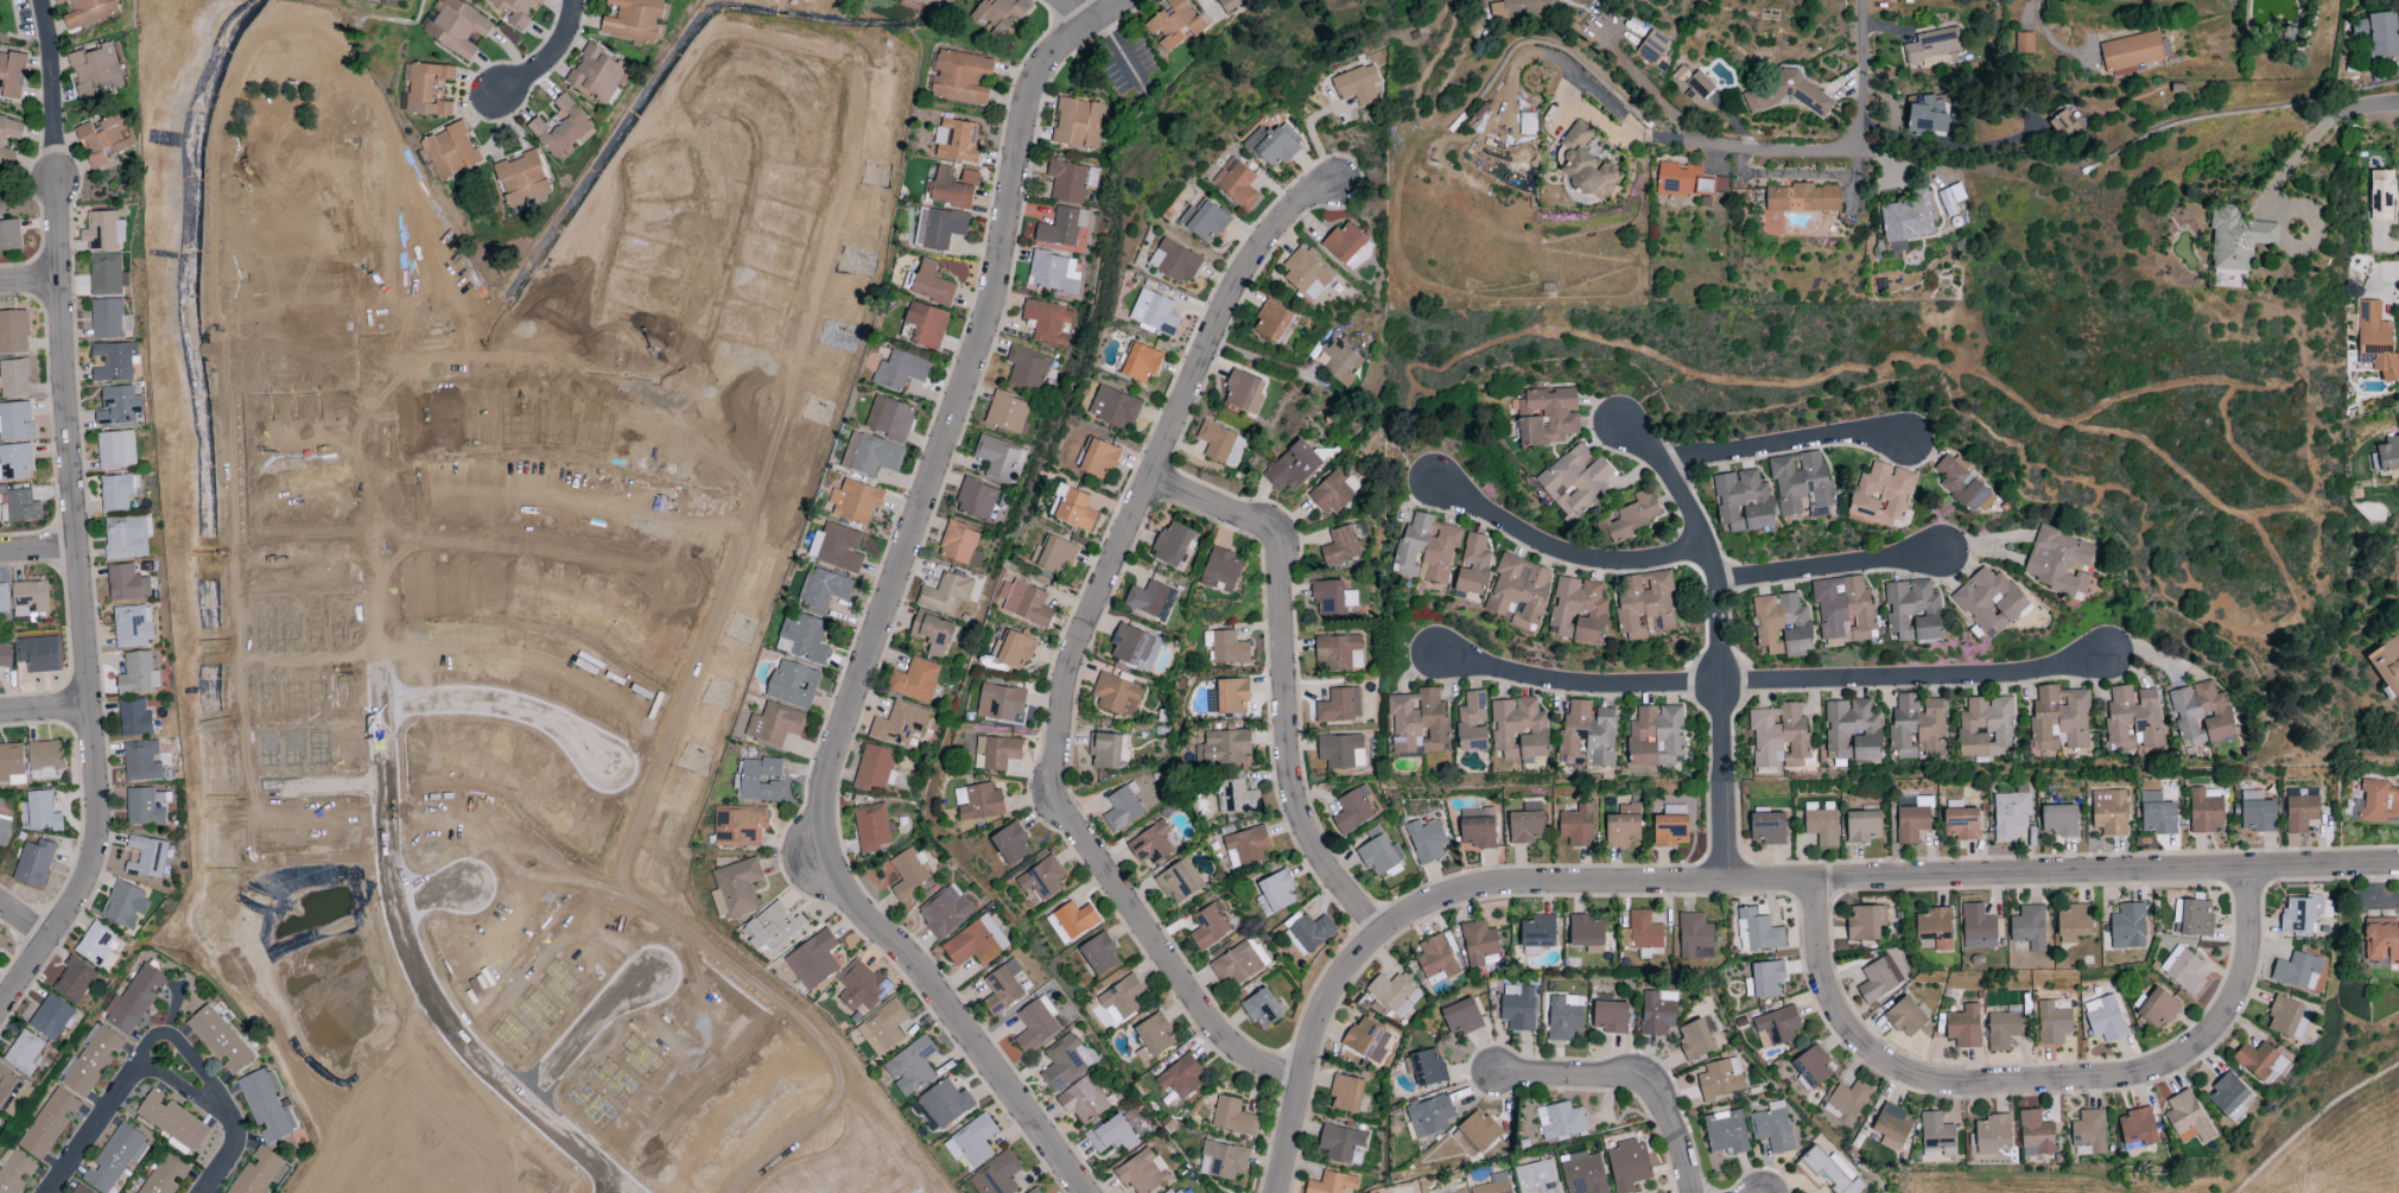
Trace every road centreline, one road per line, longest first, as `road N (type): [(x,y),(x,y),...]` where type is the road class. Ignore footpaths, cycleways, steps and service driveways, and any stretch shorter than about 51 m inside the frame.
road 1 (residential): [(1089,1192),(932,982),(851,901),(827,849),(823,812),(991,321),(1027,118),(1043,71),(1132,0)]
road 2 (residential): [(1282,1192),(1316,1030),(1343,978),(1411,913),(1460,891),(1496,883),(2398,866)]
road 3 (residential): [(349,177),(372,379),(396,899),(421,976),(452,1024),(637,1192)]
road 4 (residential): [(1307,1077),(1236,1049),(1219,1032),(1060,802),(1079,646),(1214,342),(1246,273),(1305,197),(1338,183)]
road 5 (residential): [(0,1016),(80,901),(96,865),(103,808),(68,413),(57,159)]
road 6 (residential): [(2251,869),(2251,959),(2238,1001),(2207,1041),(2168,1066),(2119,1078),(1932,1081),(1887,1064),(1855,1036),(1830,996),(1822,882)]
road 7 (residential): [(2108,656),(1994,675),(1624,686),(1445,656)]
road 8 (residential): [(1384,933),(1313,842),(1295,788),(1275,538),(1154,478)]
road 9 (residential): [(372,379),(688,375),(703,361),(744,188),(740,156)]
road 10 (residential): [(1727,883),(1715,564),(1662,463),(1620,424)]
road 11 (residential): [(1509,78),(1523,57),(1557,59),(1643,138),(1775,151),(1855,148)]
road 12 (residential): [(202,1192),(231,1150),(235,1130),(172,1061),(151,1059),(52,1192)]
road 13 (residential): [(381,538),(635,571),(679,590)]
road 14 (residential): [(1708,547),(1635,563),(1584,558),(1442,487)]
road 15 (residential): [(1694,1192),(1663,1103),(1651,1090),(1623,1079),(1498,1075)]
road 16 (residential): [(1904,440),(1839,436),(1662,463)]
road 17 (residential): [(388,717),(518,719),(566,730),(611,761)]
road 18 (residential): [(1943,554),(1716,582)]
road 19 (residential): [(2290,1192),(2293,1159),(2322,1089),(2398,1038)]
road 20 (residential): [(57,159),(41,0)]
road 21 (residential): [(1855,148),(1860,0)]
road 22 (residential): [(522,1092),(611,985)]
road 23 (residential): [(497,94),(544,65),(564,40),(575,0)]

